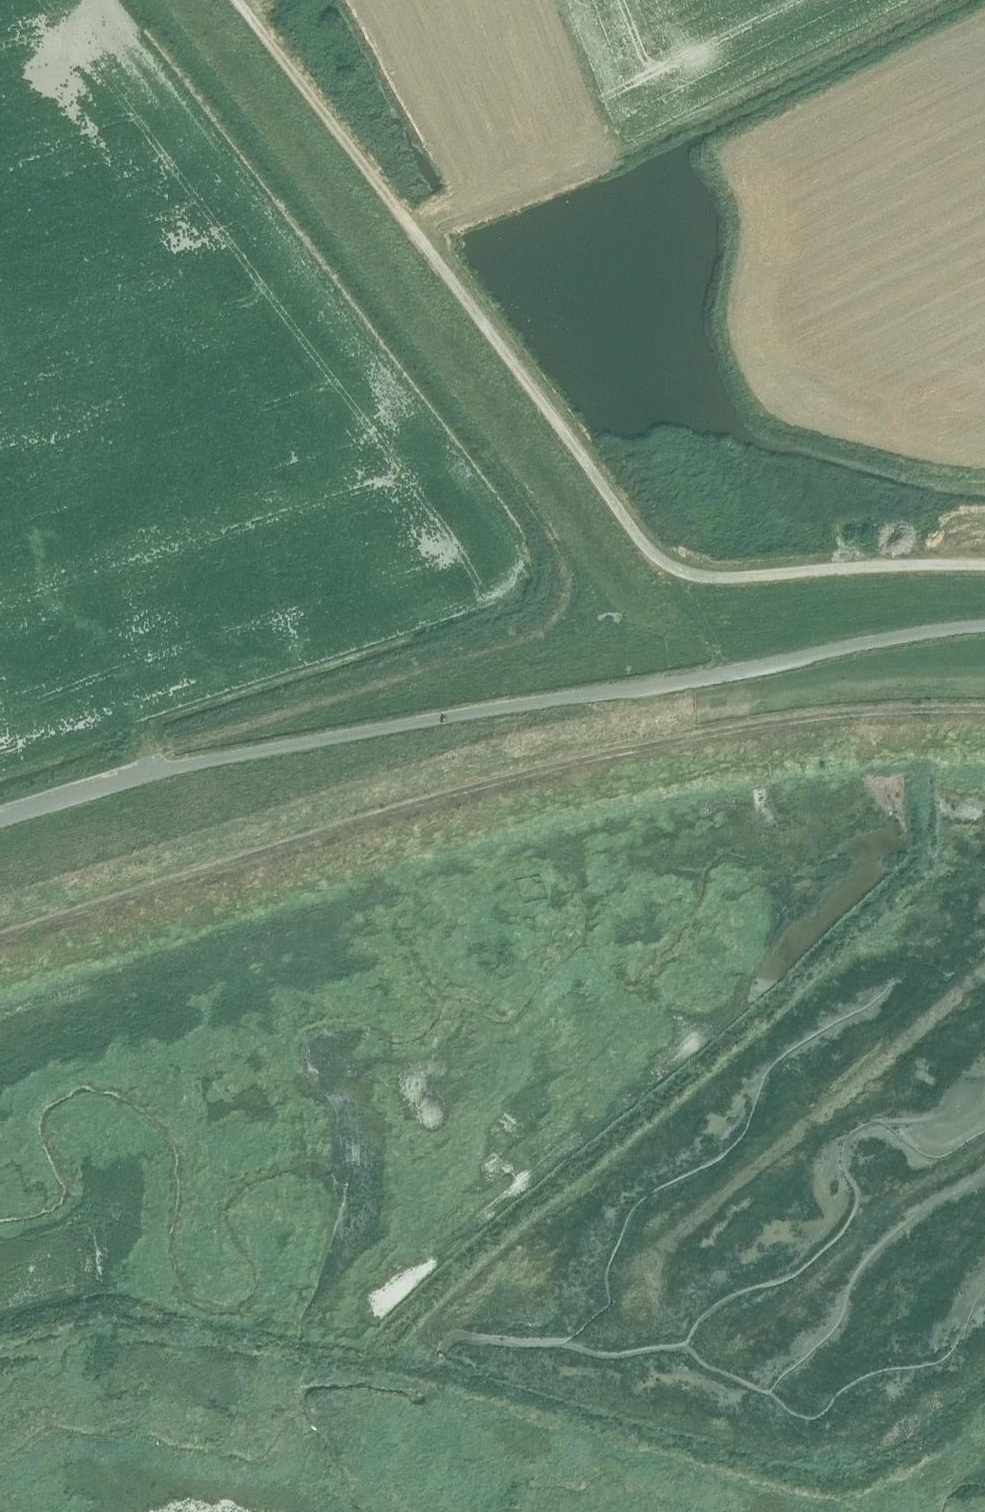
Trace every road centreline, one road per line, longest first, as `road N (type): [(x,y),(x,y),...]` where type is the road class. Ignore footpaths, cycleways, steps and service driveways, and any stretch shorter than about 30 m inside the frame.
road 1 (track): [(984,710),(822,709),(584,755),(415,795),(0,930)]
road 2 (unclassified): [(0,818),(224,756),(984,627)]
road 3 (track): [(579,453),(233,0)]
road 4 (unclassified): [(984,564),(697,575),(658,558),(579,453)]

